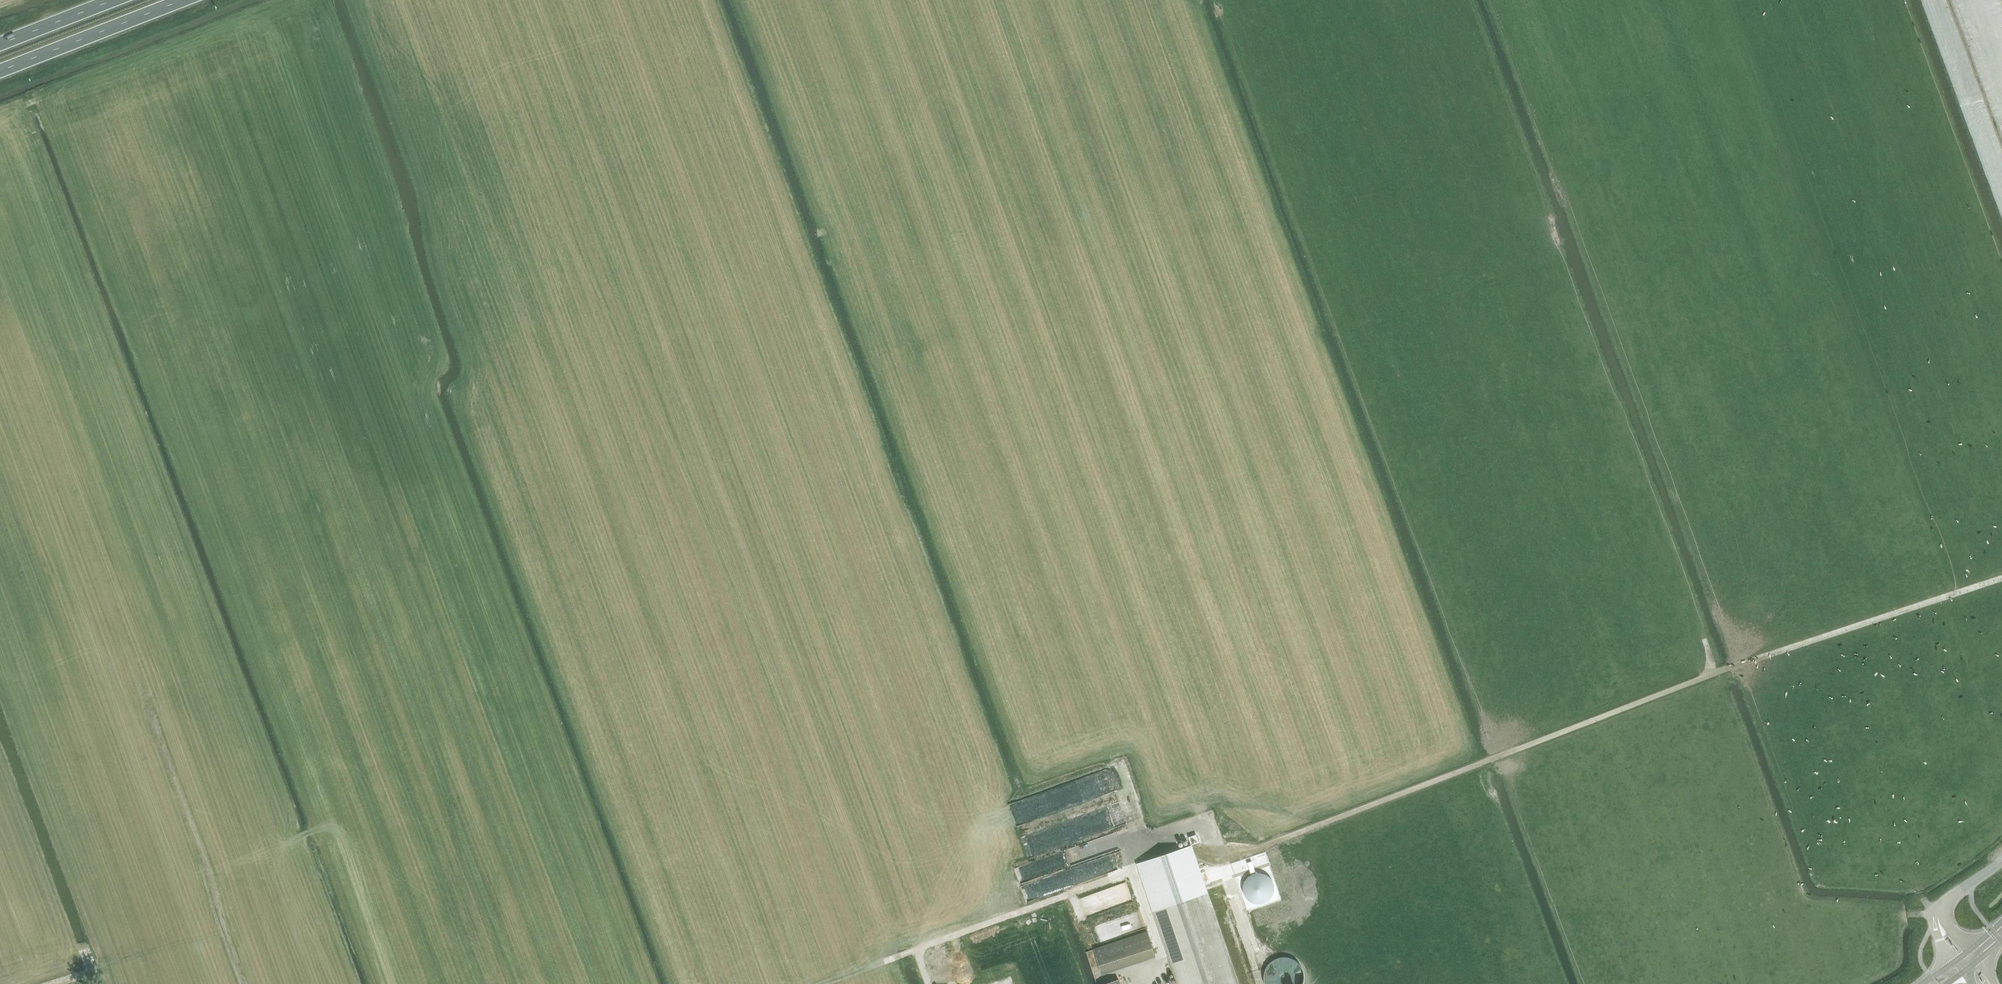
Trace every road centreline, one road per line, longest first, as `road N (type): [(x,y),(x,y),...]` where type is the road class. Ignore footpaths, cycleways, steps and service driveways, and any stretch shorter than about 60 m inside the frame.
road 1 (trunk): [(0,71),(183,0)]
road 2 (trunk): [(114,0),(0,44)]

